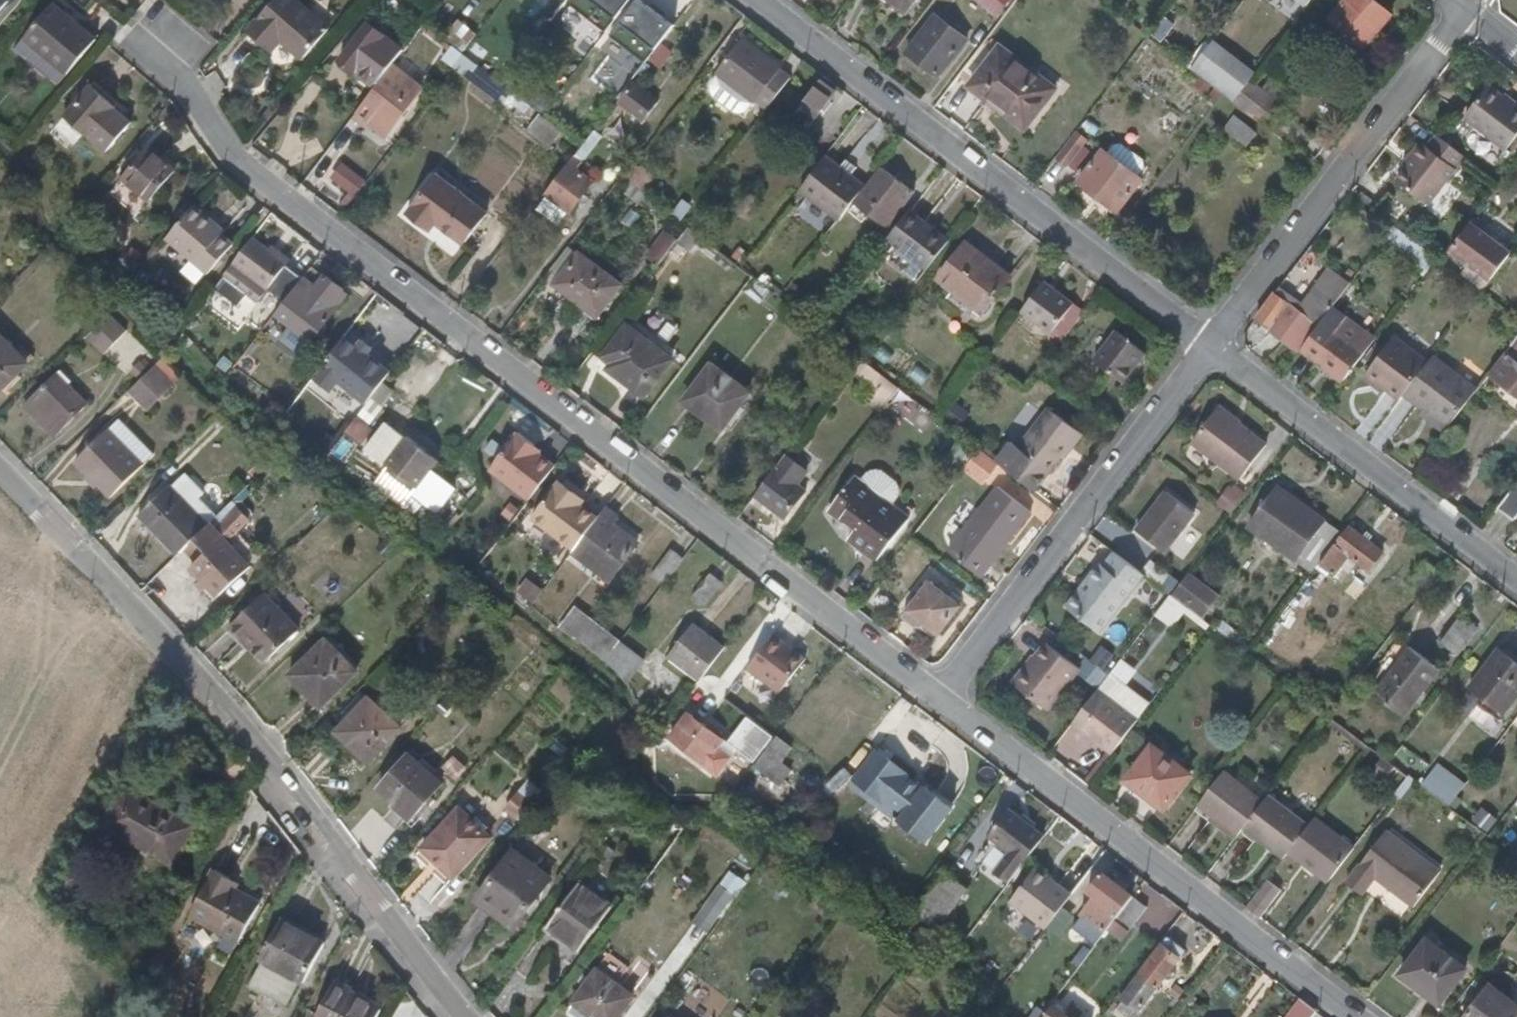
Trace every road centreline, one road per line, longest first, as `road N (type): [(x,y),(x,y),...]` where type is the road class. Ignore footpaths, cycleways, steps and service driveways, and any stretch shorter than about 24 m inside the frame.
road 1 (residential): [(129,38),(186,88),(237,164),(941,704)]
road 2 (residential): [(0,479),(264,763),(452,1016)]
road 3 (residential): [(754,0),(1207,349)]
road 4 (residential): [(941,704),(1344,1016)]
road 5 (residential): [(941,704),(1207,349)]
road 6 (residential): [(1207,349),(1464,13)]
road 7 (residential): [(1207,349),(1516,580)]

